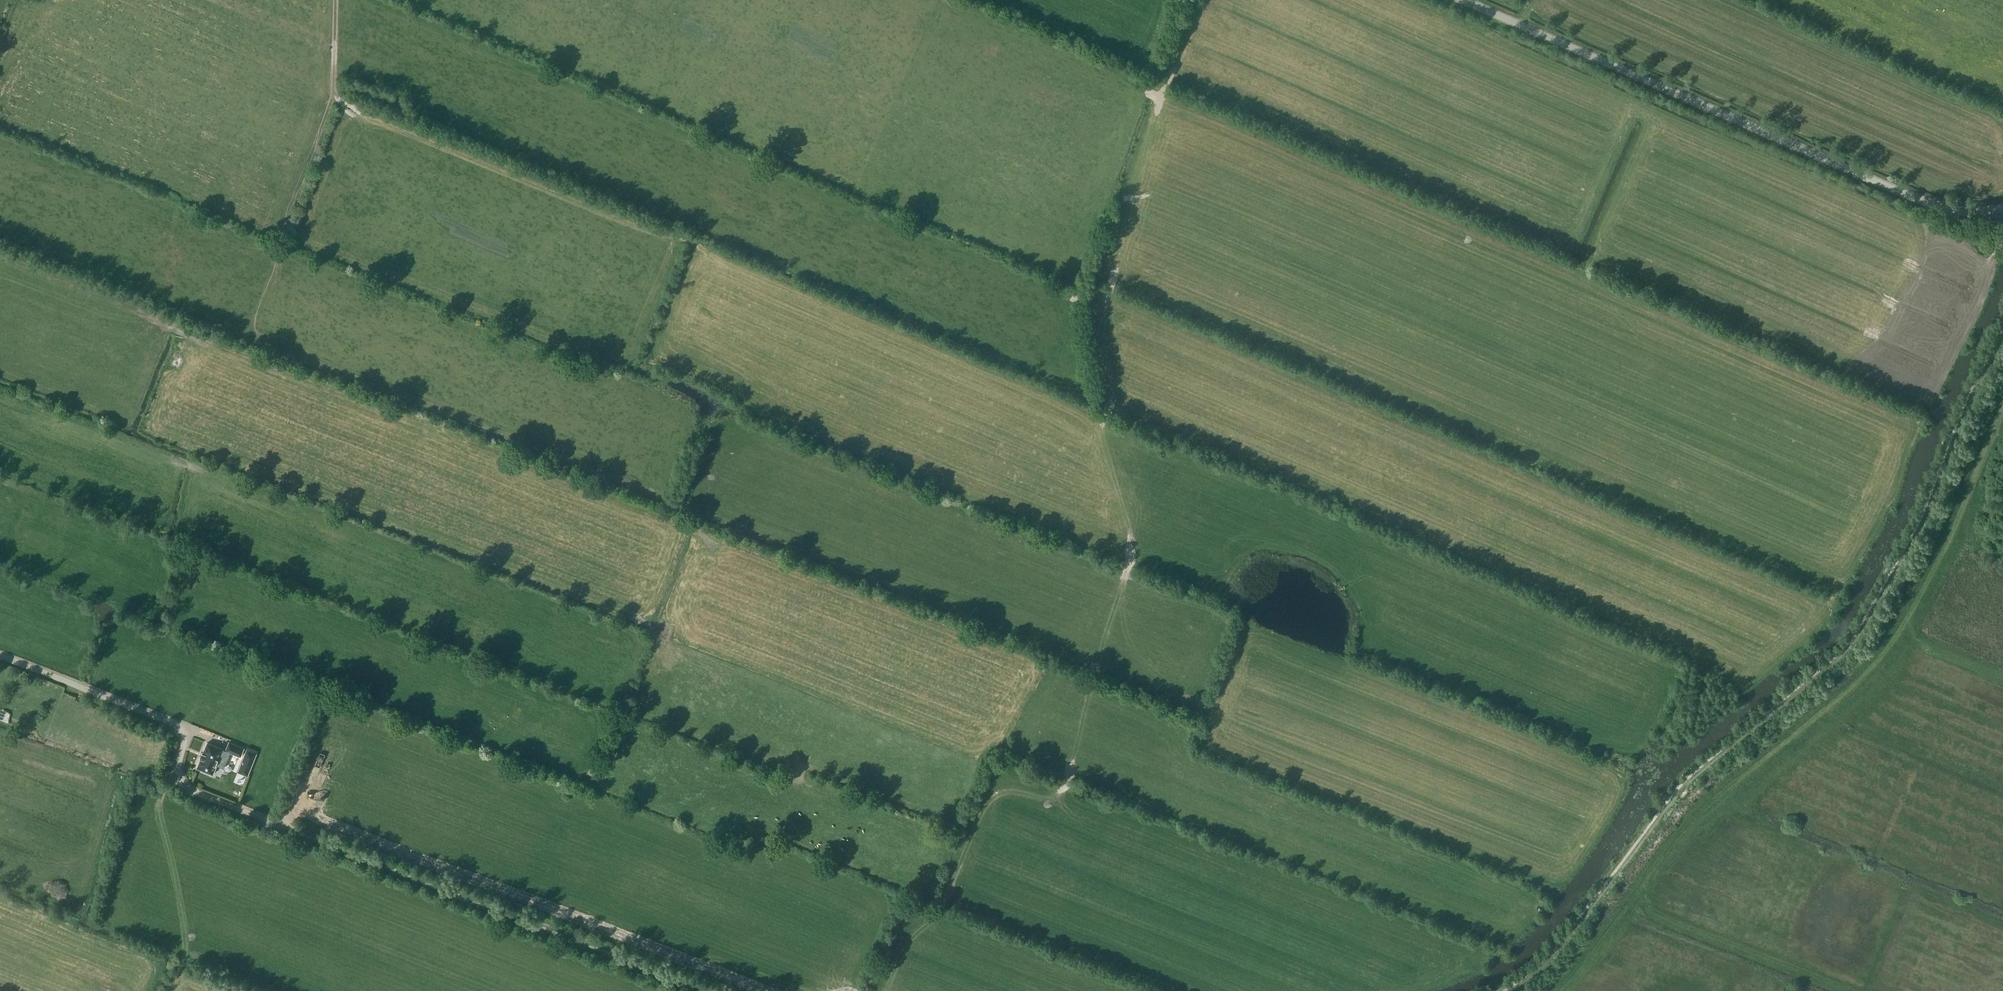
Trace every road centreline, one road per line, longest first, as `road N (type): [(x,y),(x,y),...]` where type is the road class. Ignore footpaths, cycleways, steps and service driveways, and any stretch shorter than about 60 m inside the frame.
road 1 (unclassified): [(2002,208),(1916,198),(1463,0)]
road 2 (unclassified): [(285,827),(188,787),(177,724),(0,657)]

